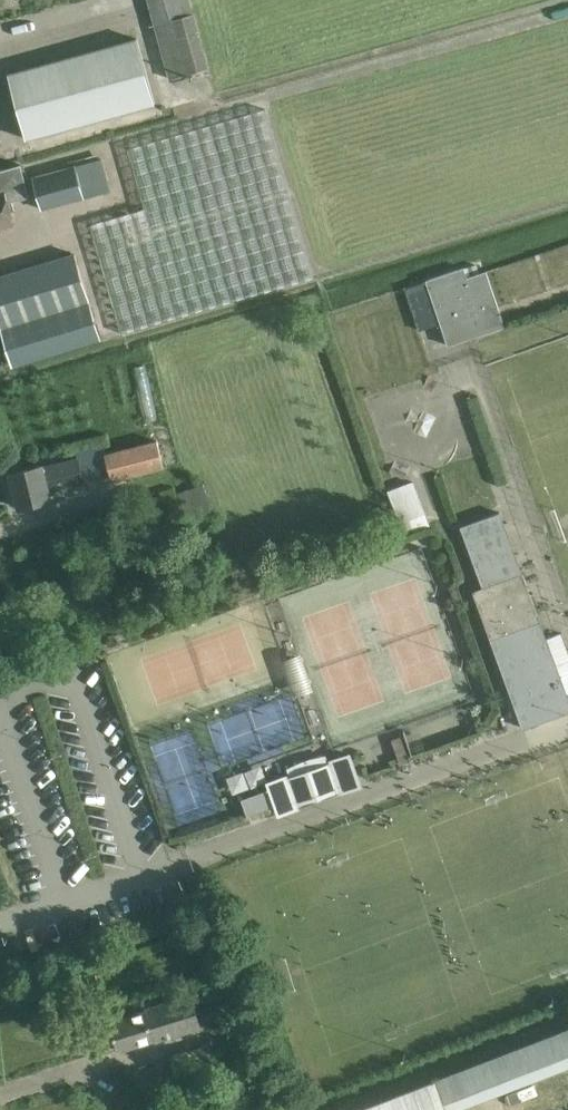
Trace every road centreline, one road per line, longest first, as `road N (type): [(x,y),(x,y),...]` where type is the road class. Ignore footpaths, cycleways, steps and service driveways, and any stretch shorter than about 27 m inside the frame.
road 1 (track): [(564,0),(213,97)]

